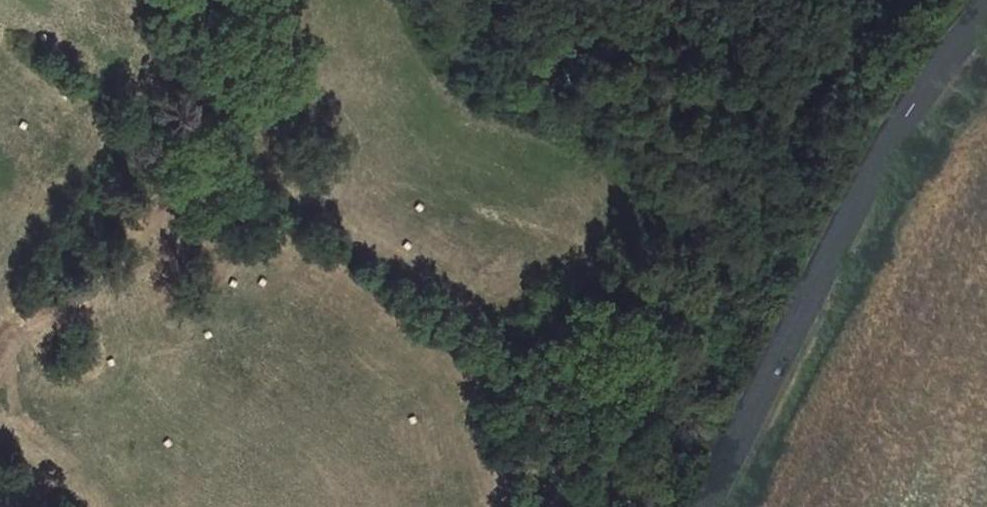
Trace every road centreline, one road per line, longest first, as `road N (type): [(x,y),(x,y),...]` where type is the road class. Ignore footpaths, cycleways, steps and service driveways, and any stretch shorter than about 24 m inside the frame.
road 1 (primary): [(700,506),(886,139),(986,10)]

